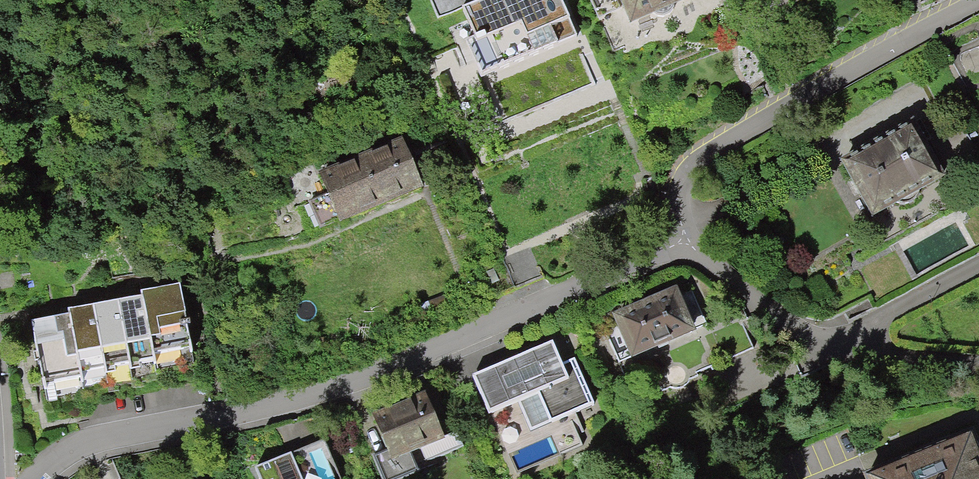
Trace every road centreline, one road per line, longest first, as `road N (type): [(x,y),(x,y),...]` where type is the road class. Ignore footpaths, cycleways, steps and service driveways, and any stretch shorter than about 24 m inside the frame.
road 1 (residential): [(32,478),(87,442),(351,381),(685,239)]
road 2 (residential): [(685,239),(680,195),(698,161),(978,7)]
road 3 (residential): [(829,351),(749,296),(685,239)]
road 4 (residential): [(978,267),(829,351)]
road 5 (residential): [(978,367),(829,351)]

